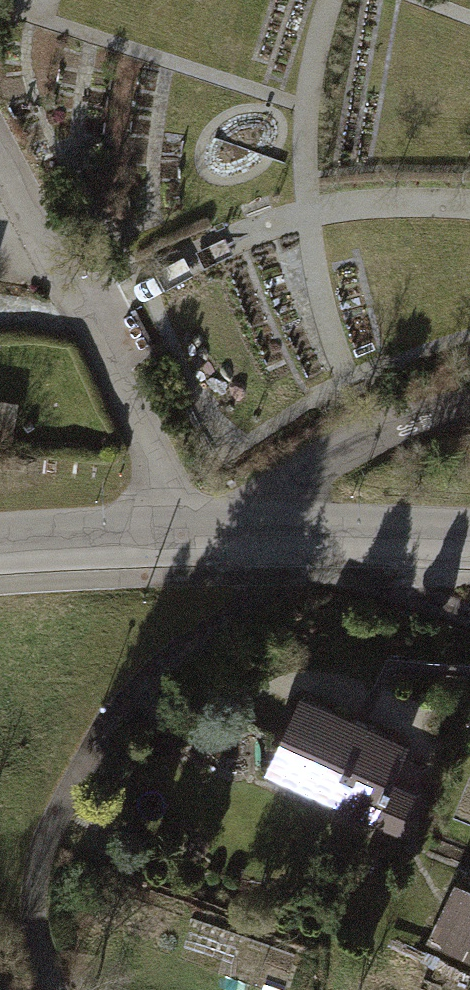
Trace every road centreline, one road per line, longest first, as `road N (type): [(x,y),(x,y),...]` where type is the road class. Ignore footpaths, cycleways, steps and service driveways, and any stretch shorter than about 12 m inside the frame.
road 1 (residential): [(168,535),(153,450),(0,160)]
road 2 (residential): [(267,531),(317,466),(469,408)]
road 3 (tertiary): [(267,531),(469,543)]
road 4 (tertiary): [(0,545),(168,535)]

